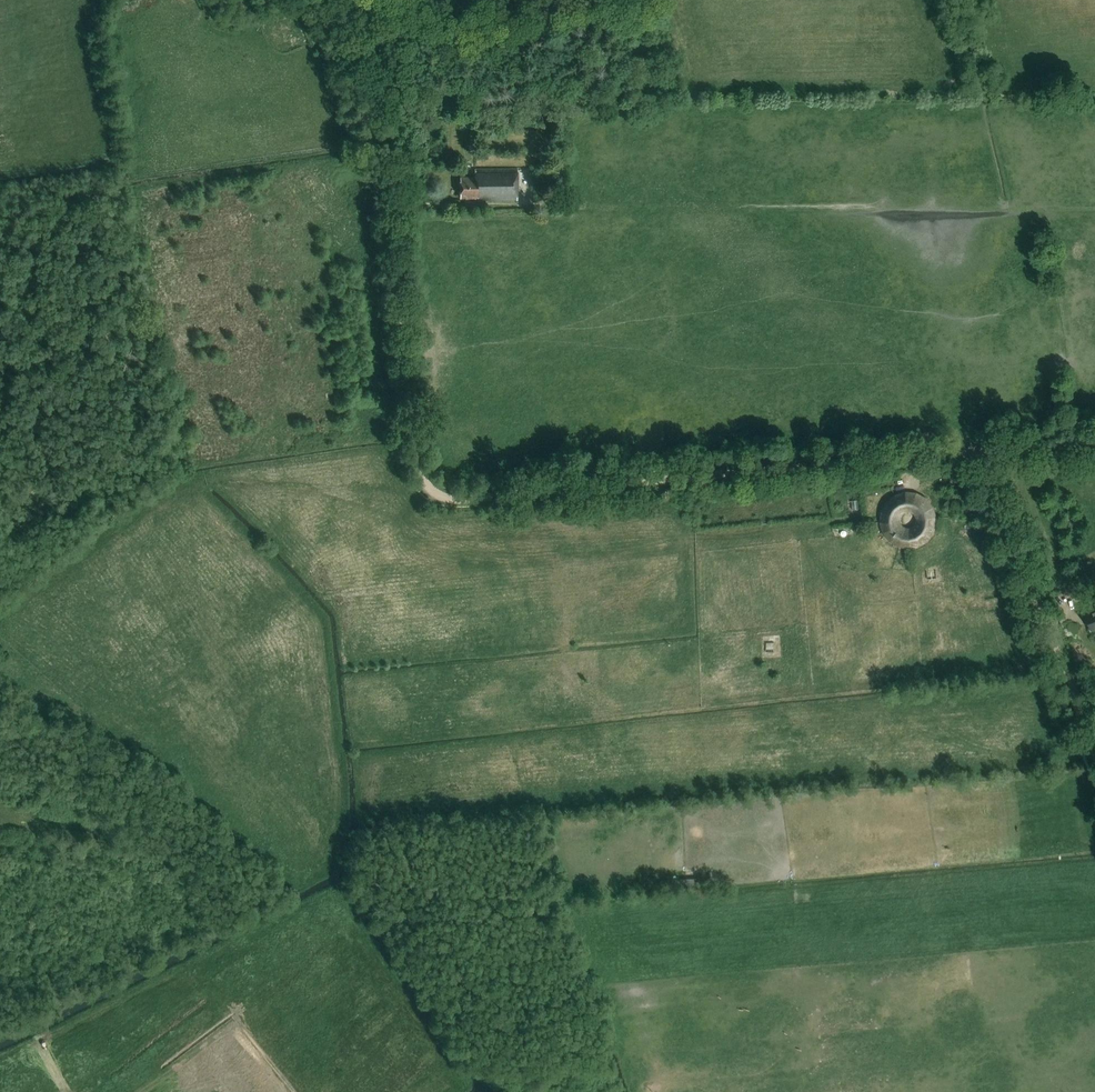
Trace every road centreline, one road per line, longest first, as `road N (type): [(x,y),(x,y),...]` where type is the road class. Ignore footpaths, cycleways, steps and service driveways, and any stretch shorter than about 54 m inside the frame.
road 1 (track): [(308,0),(321,13),(382,163),(415,456),(425,486),(439,496),(457,501),(981,449)]
road 2 (track): [(1094,745),(981,449)]

